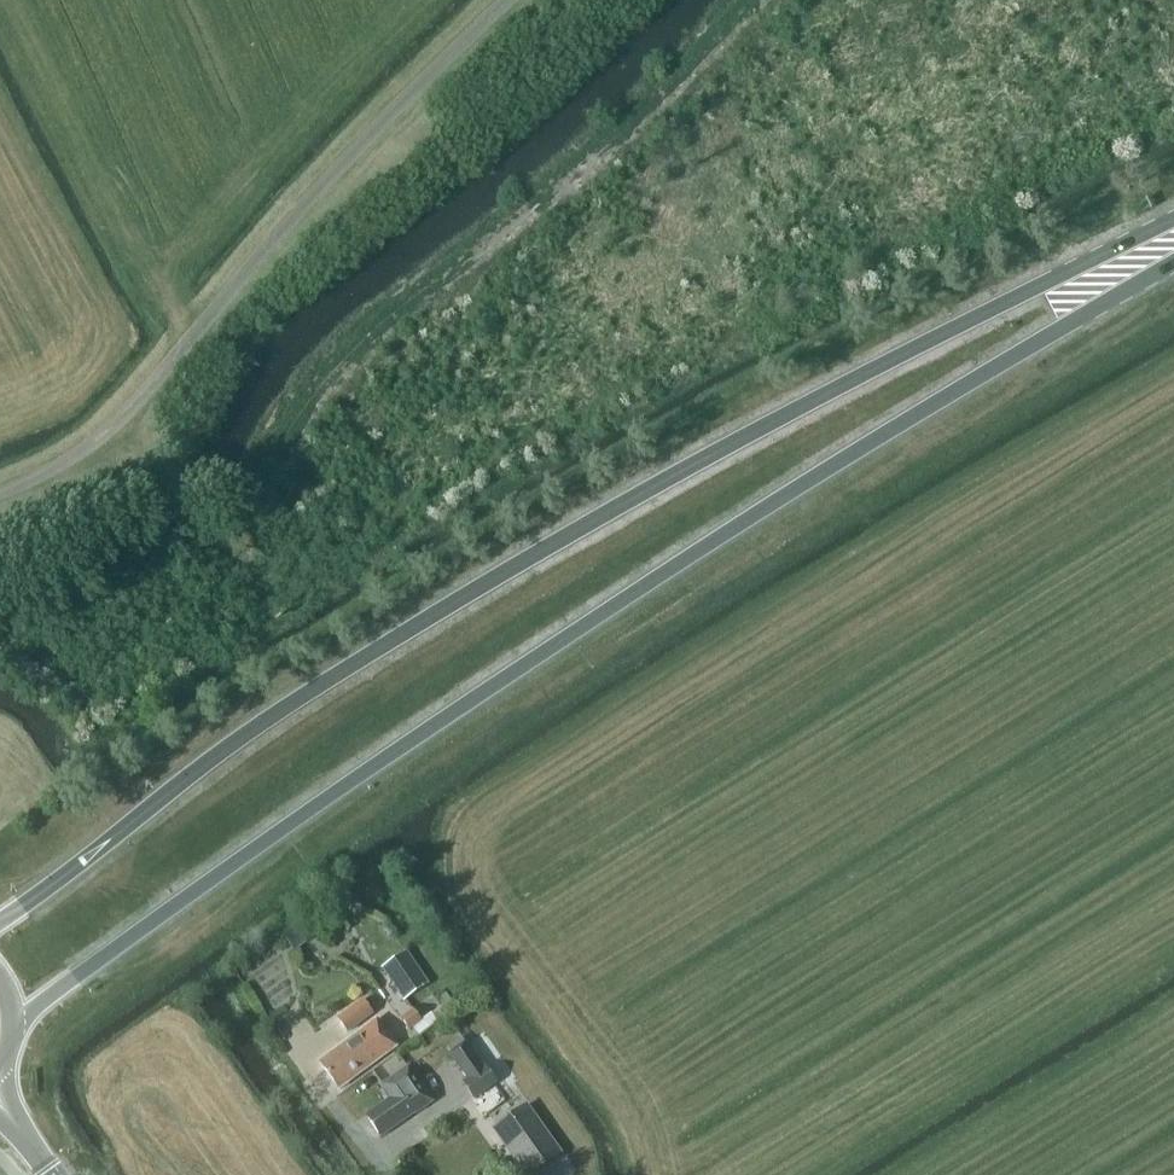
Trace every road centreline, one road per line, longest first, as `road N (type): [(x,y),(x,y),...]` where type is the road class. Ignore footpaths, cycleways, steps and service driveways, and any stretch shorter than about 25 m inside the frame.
road 1 (primary): [(11,1030),(49,993),(518,668),(757,510),(1173,261)]
road 2 (primary): [(1173,215),(710,451),(483,581),(234,736),(104,845),(0,917)]
road 3 (unclassified): [(0,490),(51,469),(123,417),(380,123),(503,0)]

